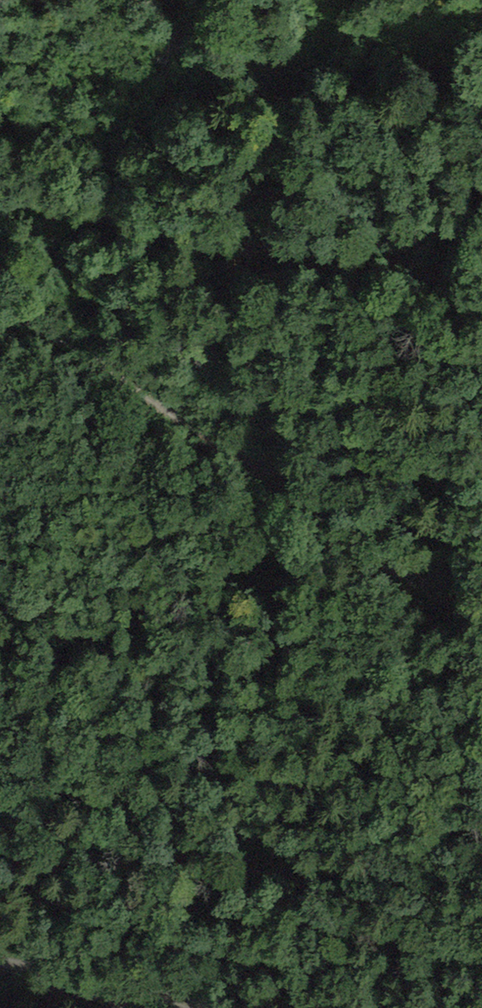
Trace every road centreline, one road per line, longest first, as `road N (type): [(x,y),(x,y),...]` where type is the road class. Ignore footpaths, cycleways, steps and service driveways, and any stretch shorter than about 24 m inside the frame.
road 1 (track): [(481,629),(152,403),(0,314)]
road 2 (track): [(0,201),(52,205),(242,250),(371,248),(481,287)]
road 3 (track): [(79,980),(205,1007)]

